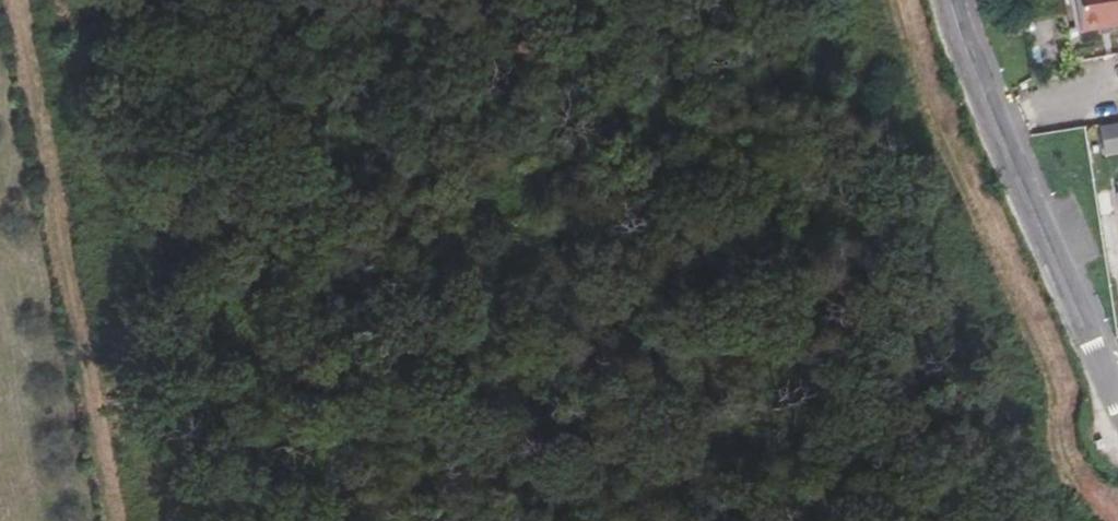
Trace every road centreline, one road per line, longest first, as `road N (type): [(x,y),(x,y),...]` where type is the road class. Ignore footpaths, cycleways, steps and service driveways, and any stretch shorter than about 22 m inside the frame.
road 1 (residential): [(1109,377),(958,55),(947,0)]

